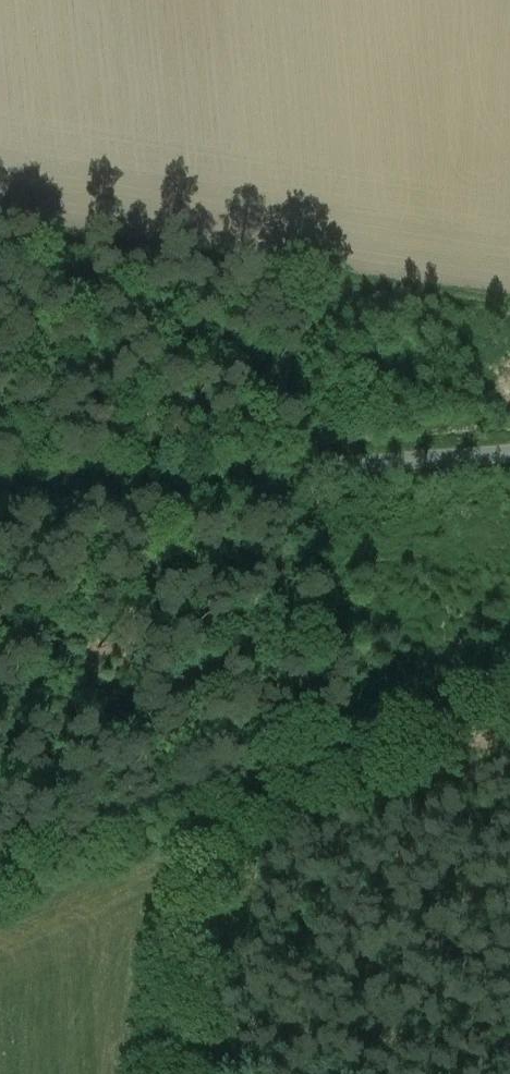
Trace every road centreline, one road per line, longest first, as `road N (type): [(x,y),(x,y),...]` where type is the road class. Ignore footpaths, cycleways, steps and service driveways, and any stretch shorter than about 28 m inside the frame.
road 1 (unclassified): [(0,491),(509,455)]

